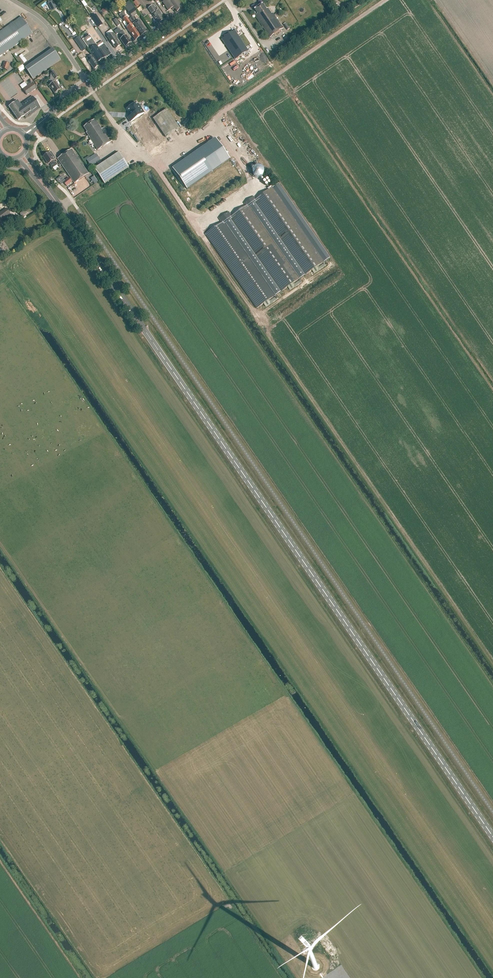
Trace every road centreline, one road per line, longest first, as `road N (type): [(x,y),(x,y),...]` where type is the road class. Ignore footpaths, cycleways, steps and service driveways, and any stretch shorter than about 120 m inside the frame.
road 1 (primary): [(492,836),(20,155)]
road 2 (tertiary): [(88,82),(206,0)]
road 3 (track): [(194,221),(267,326)]

